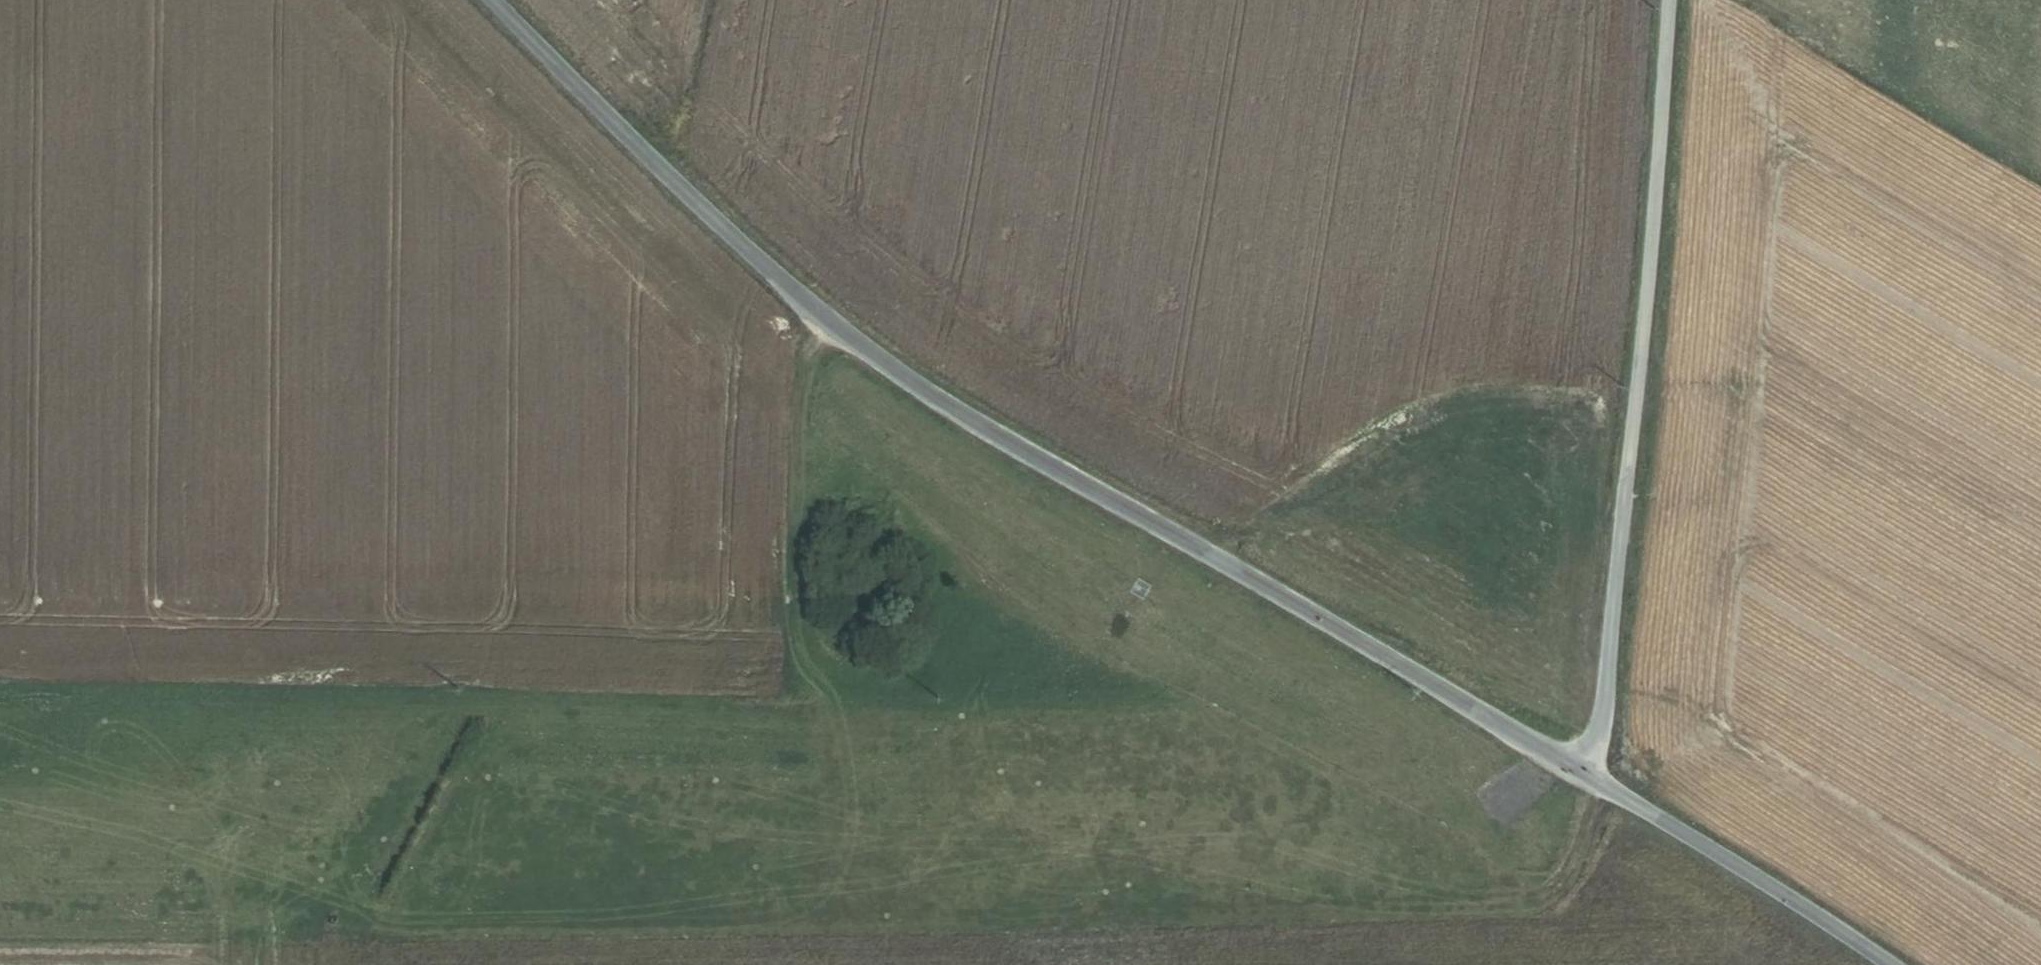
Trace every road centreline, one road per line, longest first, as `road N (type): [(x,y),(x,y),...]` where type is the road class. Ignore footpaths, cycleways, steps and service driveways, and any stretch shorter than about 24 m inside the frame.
road 1 (tertiary): [(1590,776),(957,420),(808,317),(486,0)]
road 2 (unclassified): [(1670,0),(1590,776)]
road 3 (tertiary): [(1889,964),(1590,776)]

